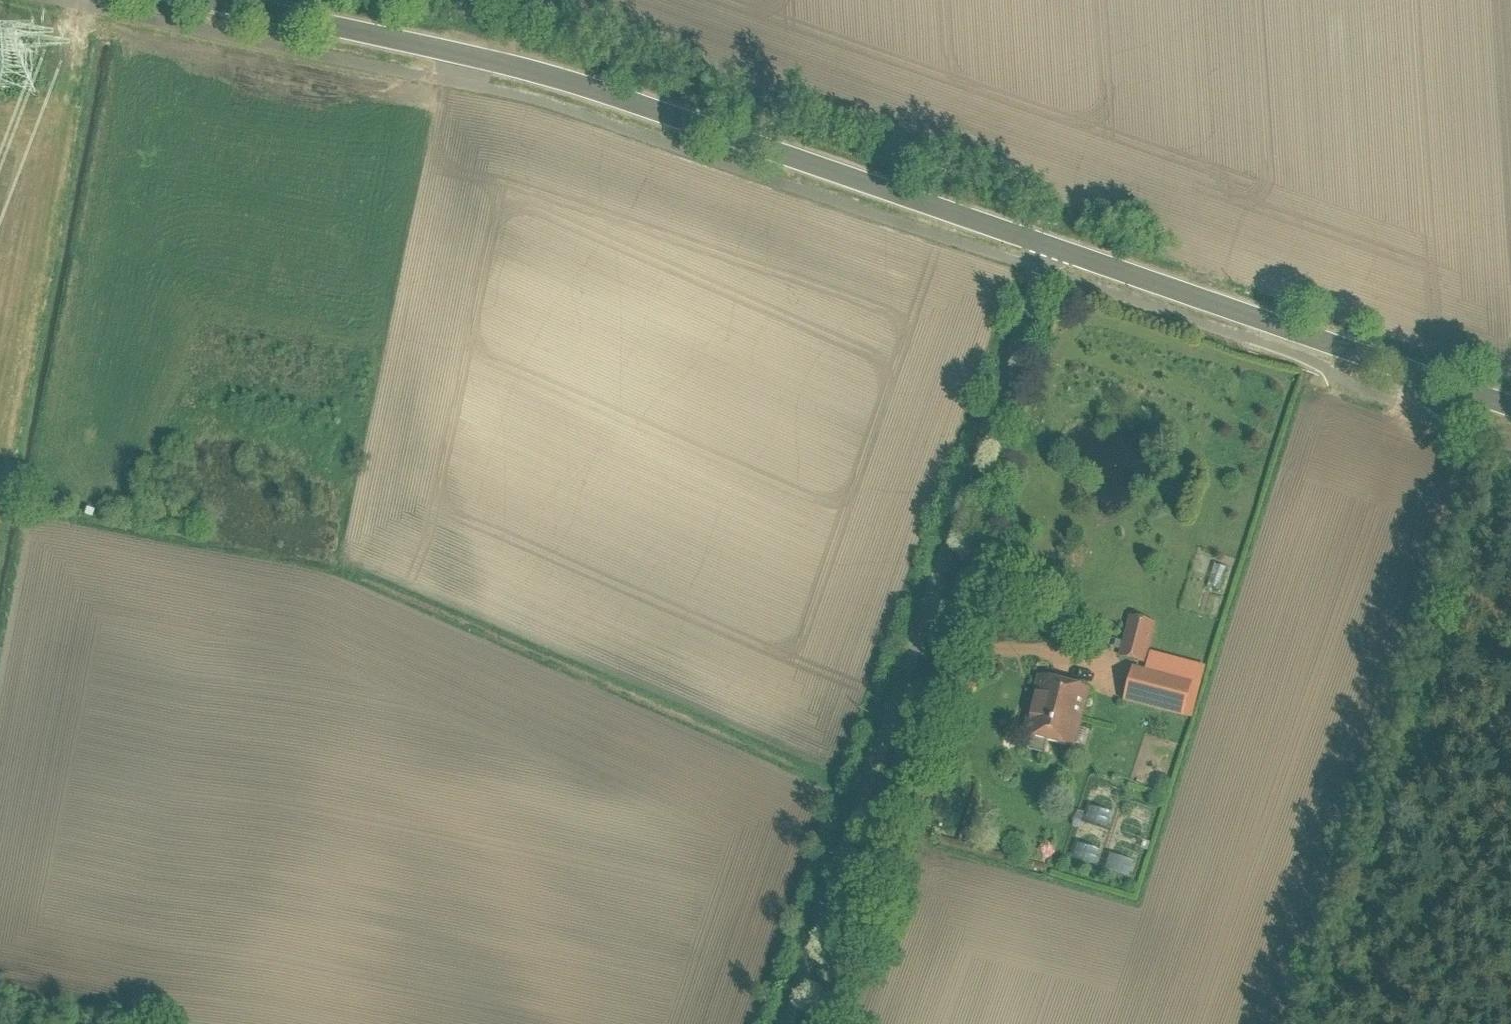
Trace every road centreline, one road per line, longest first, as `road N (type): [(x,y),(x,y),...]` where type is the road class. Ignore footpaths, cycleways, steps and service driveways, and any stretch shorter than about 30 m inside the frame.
road 1 (tertiary): [(241,0),(594,74),(1054,247)]
road 2 (unclassified): [(1054,247),(789,1023)]
road 3 (tertiary): [(1054,247),(1510,401)]

